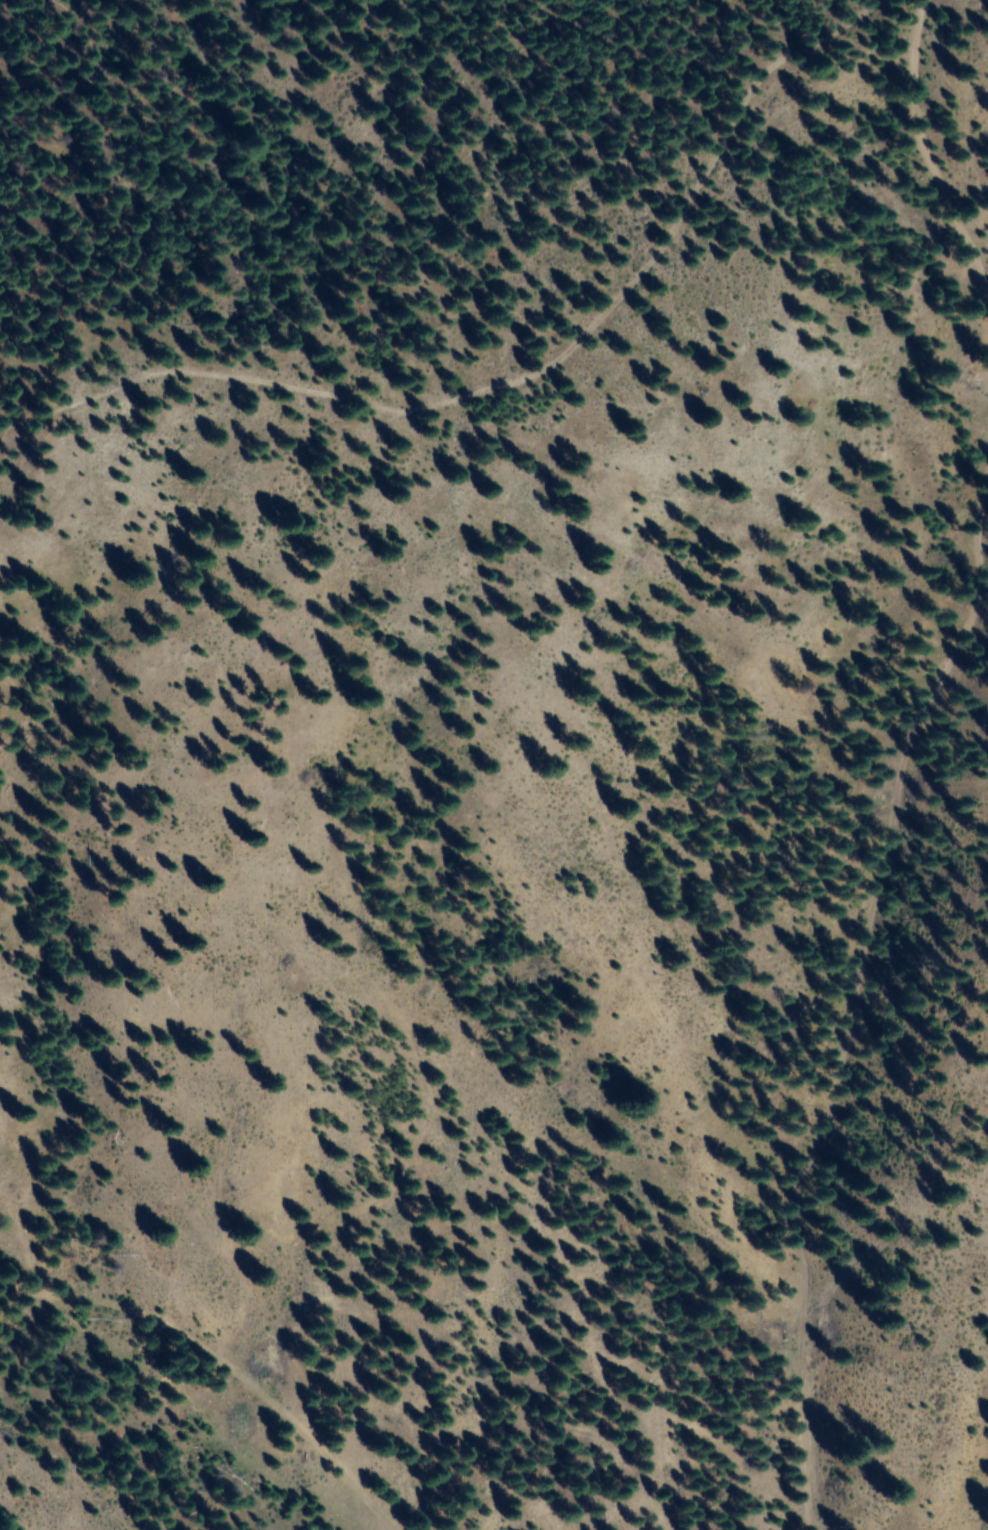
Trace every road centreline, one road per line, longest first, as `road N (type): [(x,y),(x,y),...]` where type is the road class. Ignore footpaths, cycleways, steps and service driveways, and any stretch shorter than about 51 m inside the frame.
road 1 (residential): [(798,1529),(760,1431),(760,1214),(952,810),(952,749),(976,719),(987,655)]
road 2 (residential): [(987,493),(982,363),(910,158),(892,146),(892,43),(927,0)]

